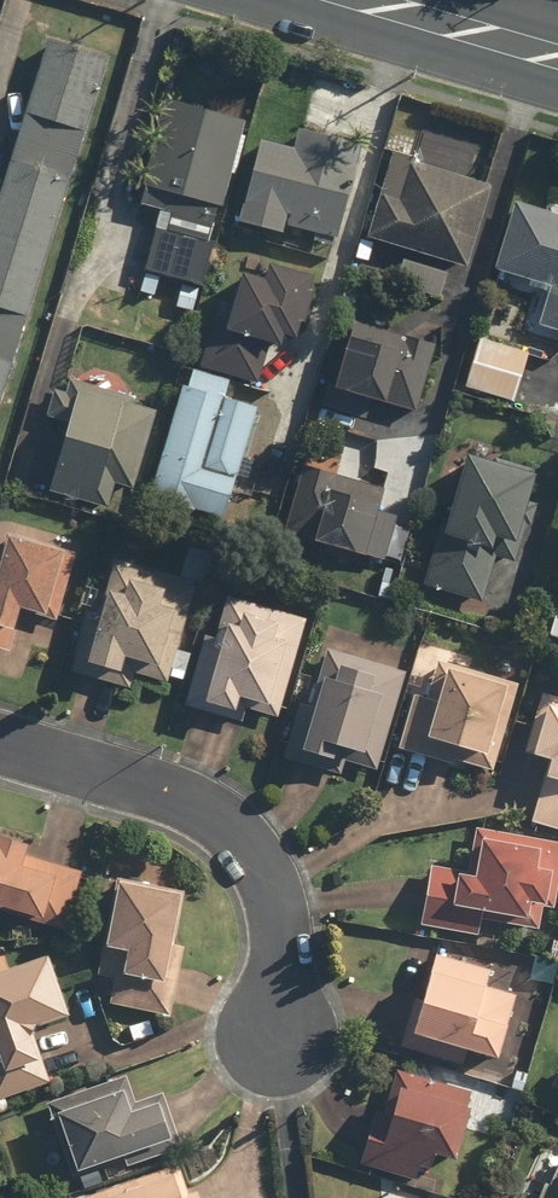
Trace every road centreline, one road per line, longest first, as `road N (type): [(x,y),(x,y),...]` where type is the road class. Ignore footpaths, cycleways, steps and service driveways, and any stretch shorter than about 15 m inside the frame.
road 1 (residential): [(287,1050),(287,907),(249,845),(189,790),(0,736)]
road 2 (tertiary): [(557,56),(367,0)]

